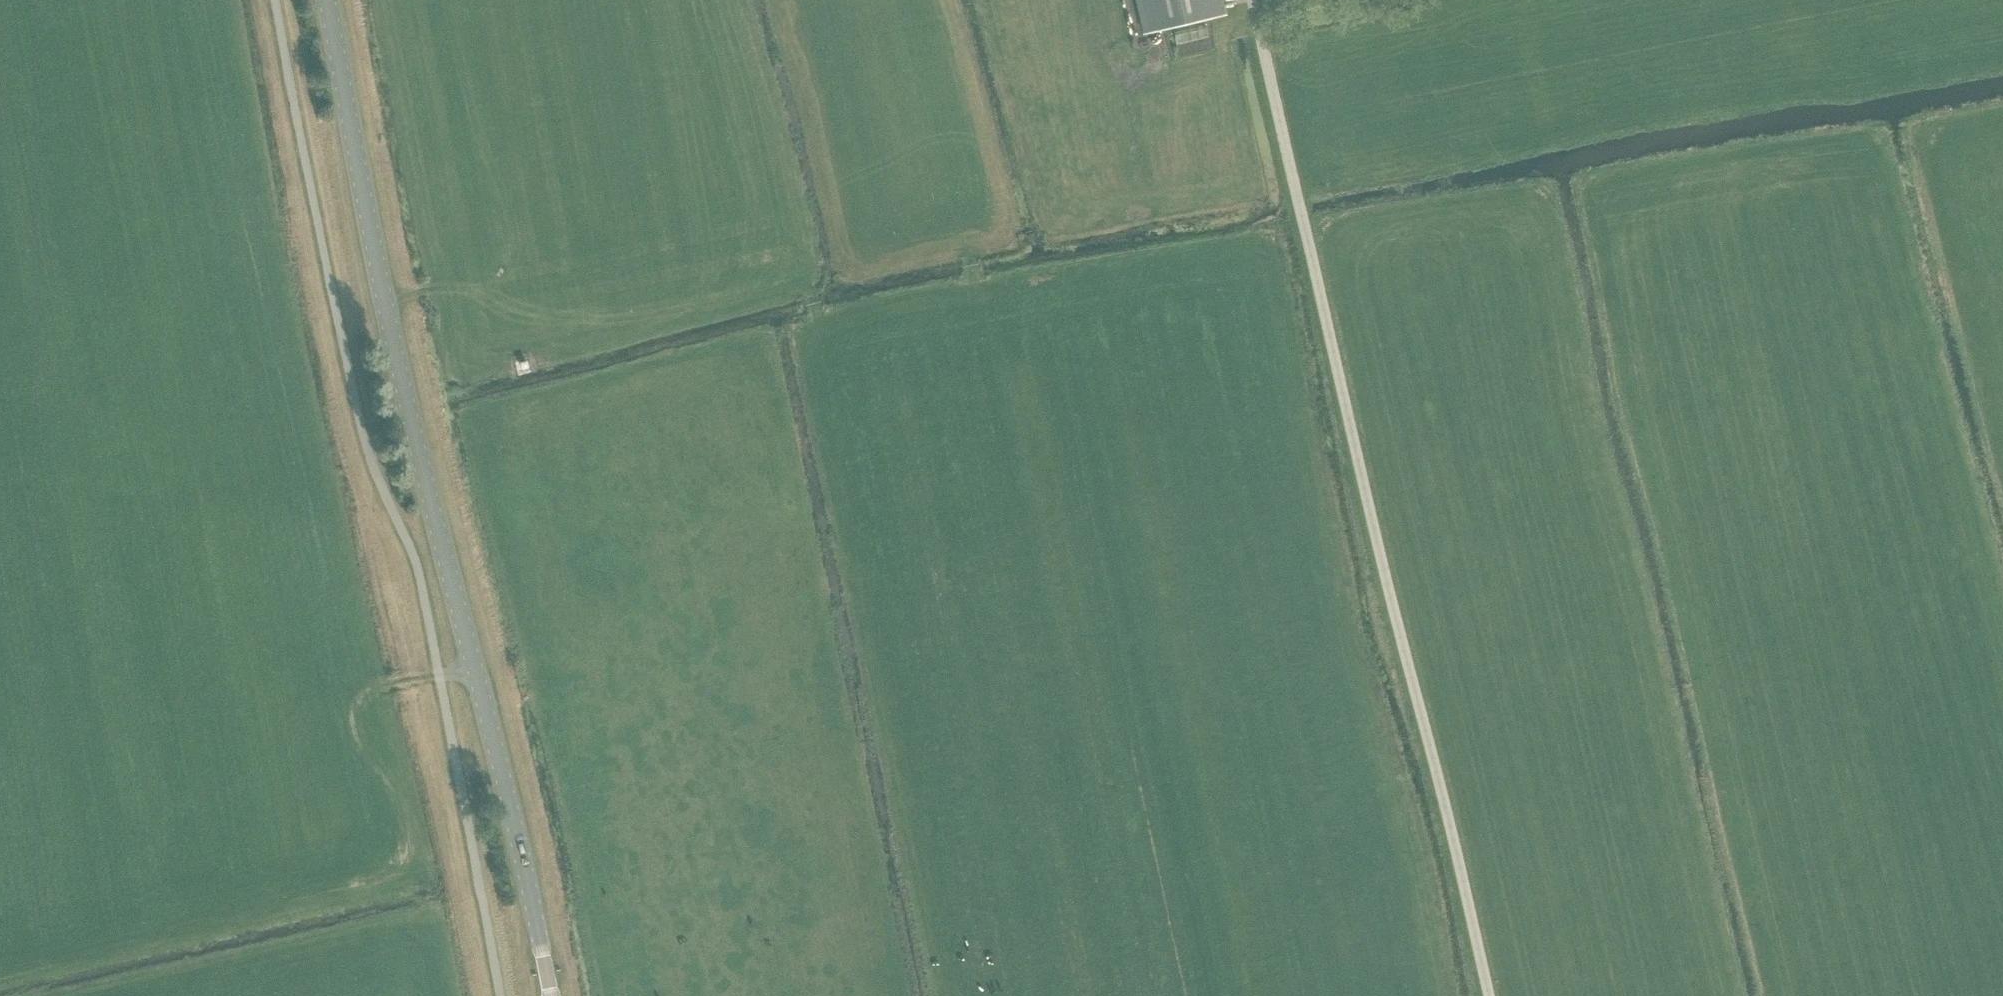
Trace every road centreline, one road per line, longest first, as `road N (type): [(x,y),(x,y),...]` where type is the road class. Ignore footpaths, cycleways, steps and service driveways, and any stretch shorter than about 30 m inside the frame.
road 1 (tertiary): [(550,995),(395,355),(326,0)]
road 2 (unclassified): [(1488,995),(1265,49)]

